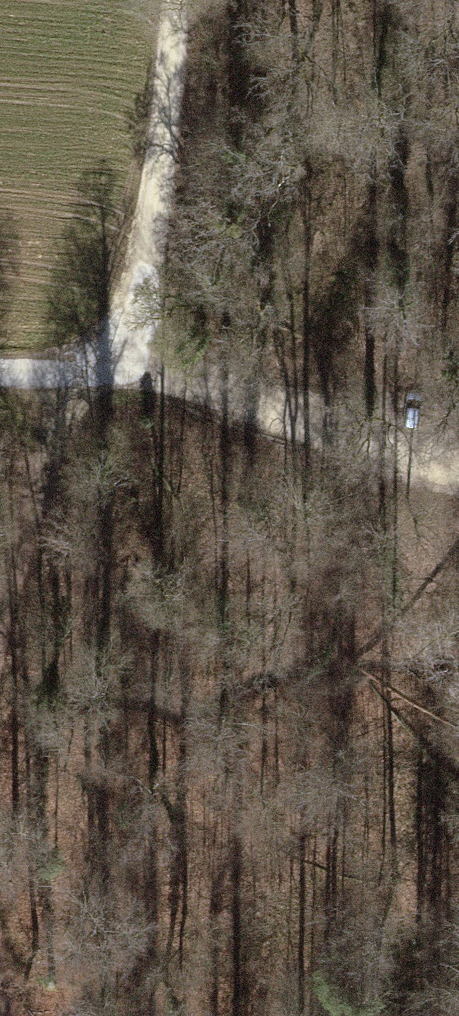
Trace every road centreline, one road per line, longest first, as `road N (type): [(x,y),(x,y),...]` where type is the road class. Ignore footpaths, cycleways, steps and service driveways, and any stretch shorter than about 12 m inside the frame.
road 1 (track): [(176,0),(156,238),(120,336),(66,378)]
road 2 (track): [(66,378),(357,439),(458,474)]
road 3 (track): [(66,378),(0,632)]

